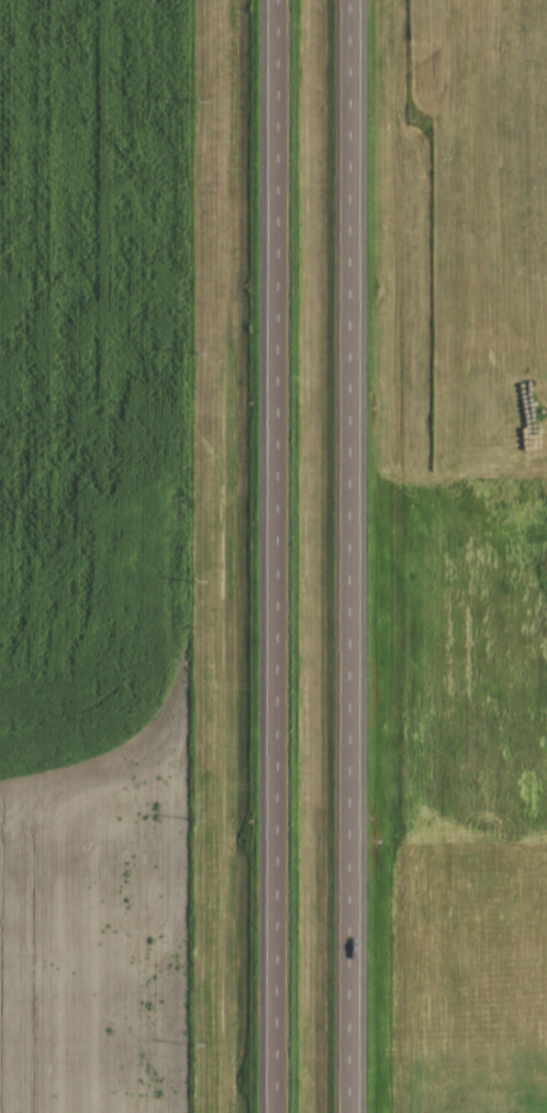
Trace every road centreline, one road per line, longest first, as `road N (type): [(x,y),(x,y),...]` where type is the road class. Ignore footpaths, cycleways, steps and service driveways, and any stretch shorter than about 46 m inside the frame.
road 1 (trunk): [(274,0),(273,1112)]
road 2 (trunk): [(348,1112),(348,0)]

